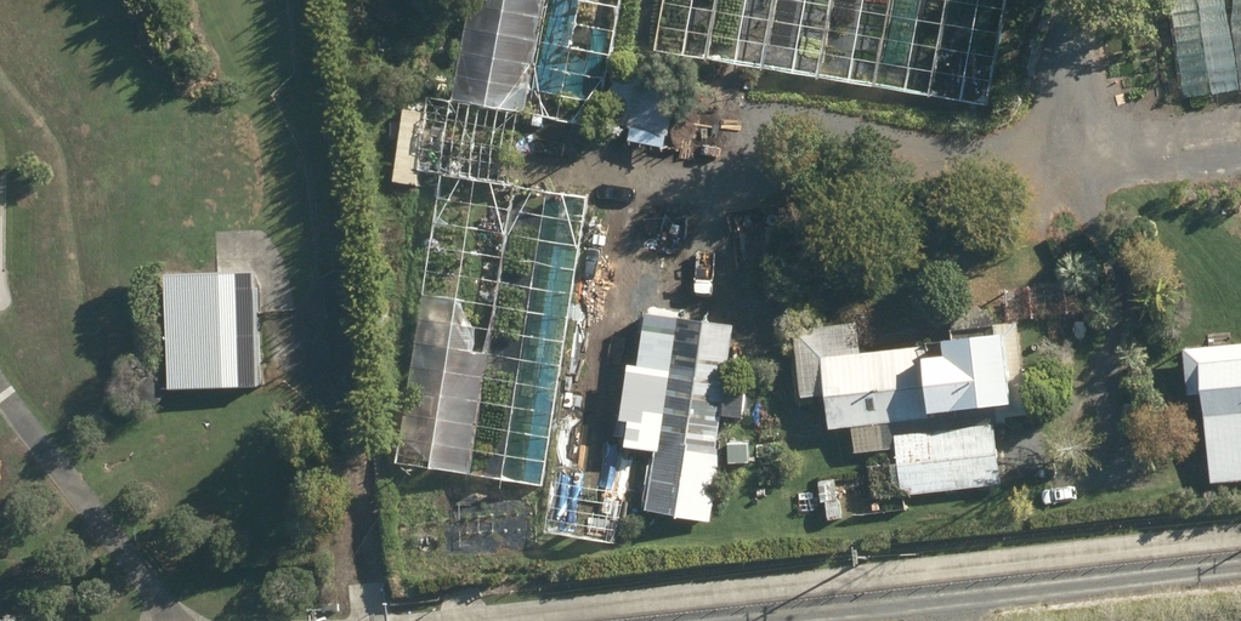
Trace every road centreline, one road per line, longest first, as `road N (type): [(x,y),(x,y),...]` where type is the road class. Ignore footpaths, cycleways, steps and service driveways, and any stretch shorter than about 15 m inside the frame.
road 1 (track): [(1240,536),(460,620)]
road 2 (track): [(1240,157),(1172,168),(1039,157),(741,193),(687,187)]
road 3 (track): [(1240,571),(783,620)]
road 4 (track): [(371,620),(337,290)]
road 5 (track): [(181,620),(0,389)]
road 6 (track): [(1095,0),(1039,157)]

